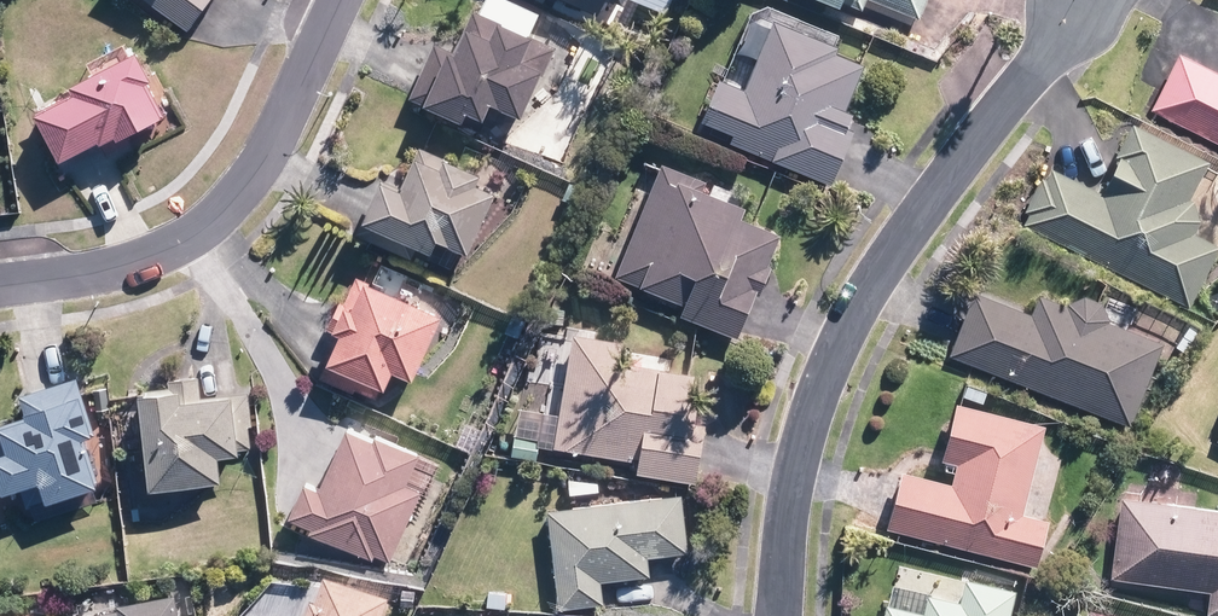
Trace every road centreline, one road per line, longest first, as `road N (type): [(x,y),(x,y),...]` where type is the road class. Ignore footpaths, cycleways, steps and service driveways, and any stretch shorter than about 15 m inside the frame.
road 1 (residential): [(1077,10),(871,282),(799,455),(777,615)]
road 2 (residential): [(0,283),(128,264),(198,233),(227,210),(273,146),(340,0)]

